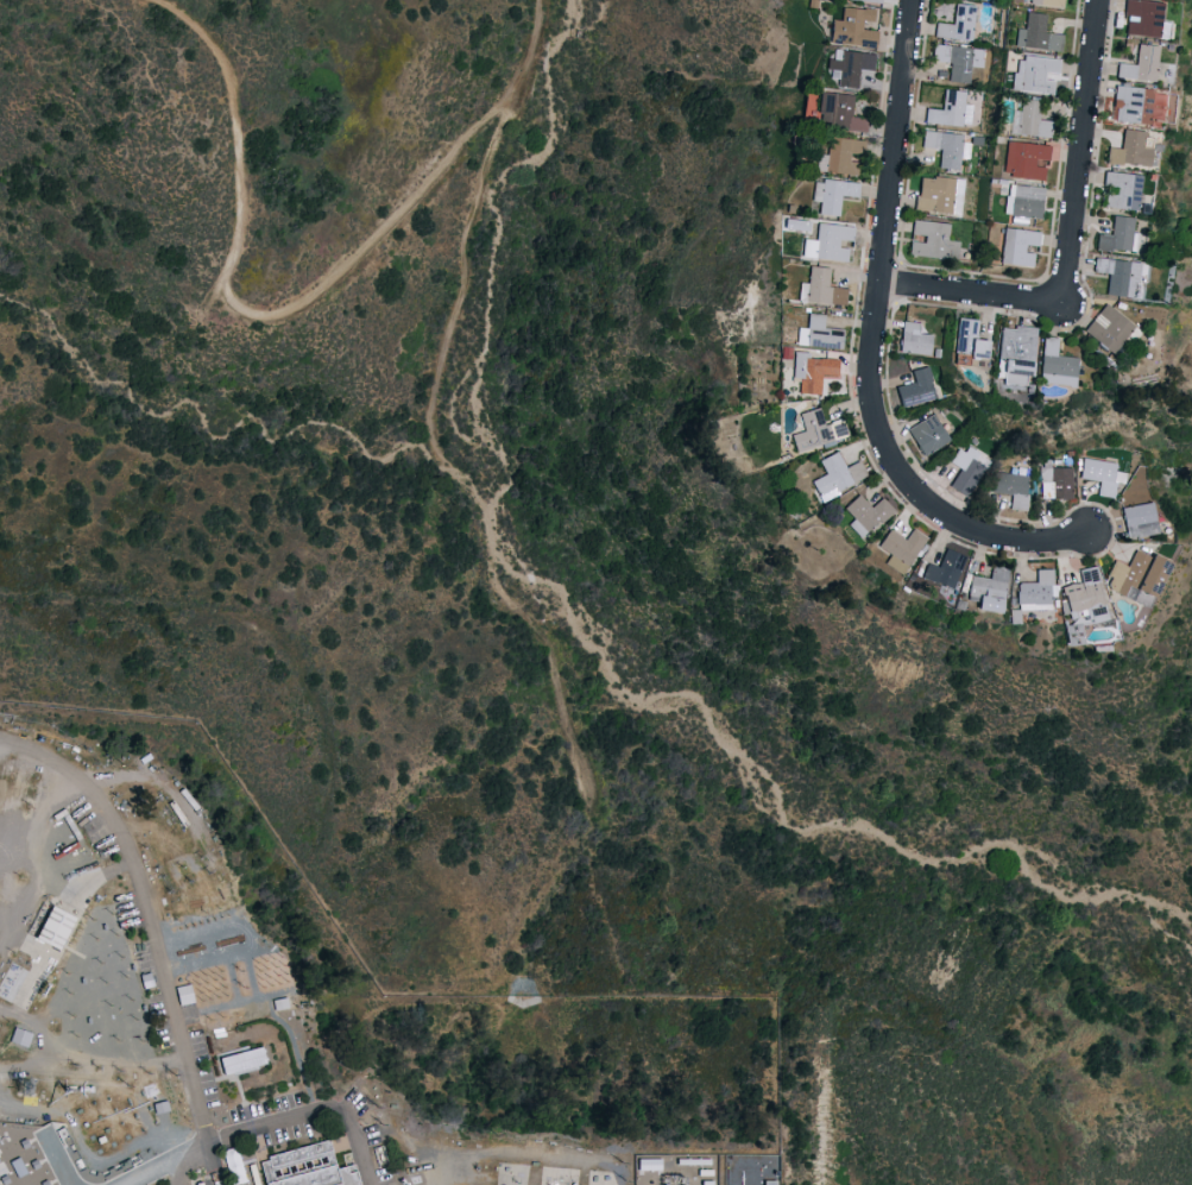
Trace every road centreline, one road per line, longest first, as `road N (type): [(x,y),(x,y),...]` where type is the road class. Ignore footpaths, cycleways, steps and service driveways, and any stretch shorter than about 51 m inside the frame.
road 1 (residential): [(522,81),(305,301),(280,315),(256,315),(234,305),(226,288),(238,251),(241,181),(227,67),(209,37),(162,0)]
road 2 (residential): [(1096,535),(1026,546),(986,542),(944,523),(907,490),(883,449),(875,414),(883,286),(915,0)]
road 3 (residential): [(1067,305),(1101,0)]
road 4 (residential): [(883,286),(1067,305)]

